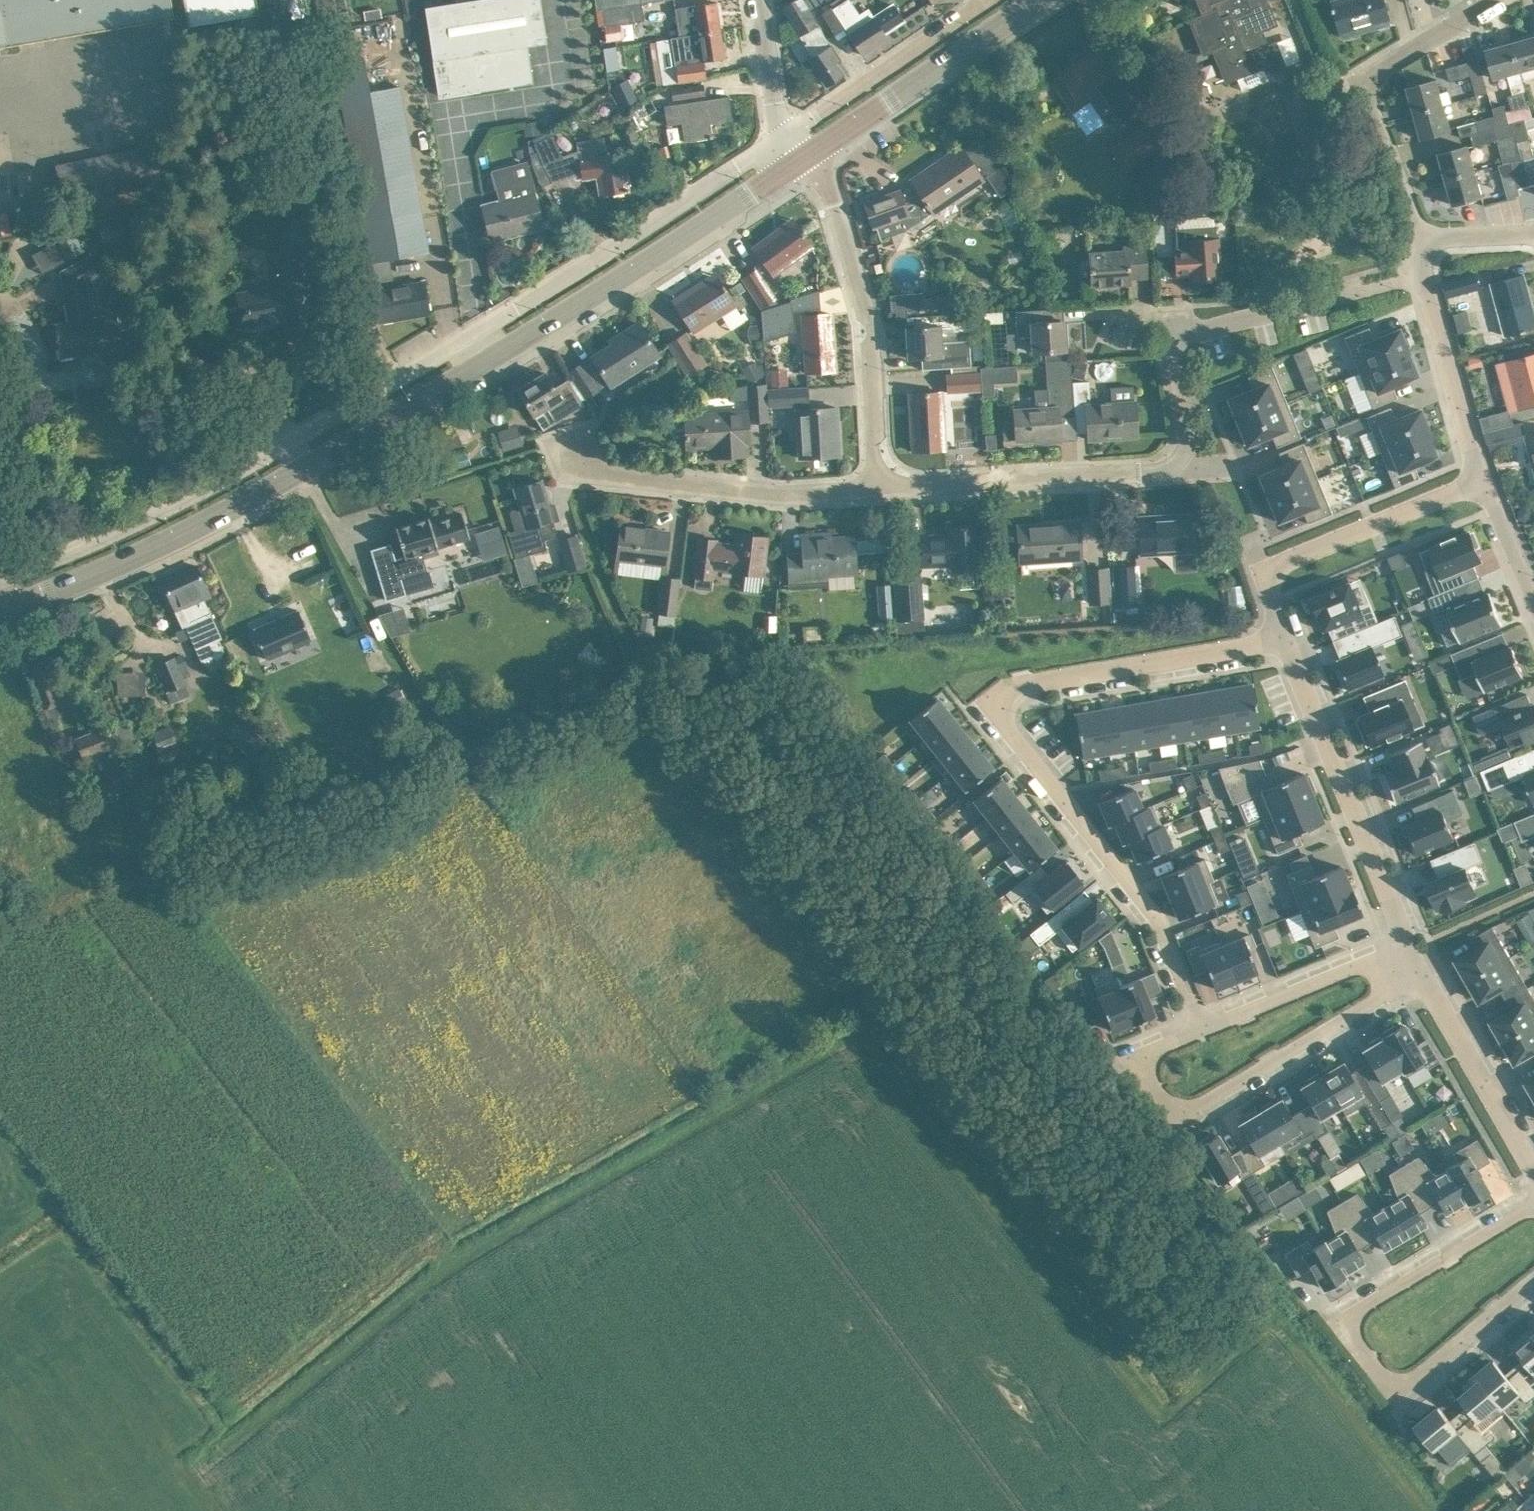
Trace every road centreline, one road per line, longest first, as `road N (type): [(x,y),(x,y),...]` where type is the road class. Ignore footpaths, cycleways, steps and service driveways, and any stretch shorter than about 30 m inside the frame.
road 1 (residential): [(1283,634),(1249,647),(1027,684),(1011,691),(1001,710),(1011,736),(1157,917),(1203,1029)]
road 2 (residential): [(1533,1280),(1390,1392),(1336,1326),(1533,1202)]
road 3 (residential): [(875,489),(1164,469),(1179,461),(1187,438),(1172,353),(1185,334)]
road 4 (residential): [(1203,1029),(1154,1052),(1151,1082),(1171,1104),(1202,1103),(1419,972)]
road 5 (tertiary): [(484,363),(806,155)]
road 6 (residential): [(788,134),(470,337)]
road 7 (residential): [(875,489),(873,330),(826,181),(806,155)]
road 8 (tertiary): [(0,611),(167,540),(306,467)]
road 9 (residential): [(1407,945),(1283,634)]
road 10 (residential): [(292,440),(162,512),(0,583)]
road 11 (residential): [(574,446),(580,470),(779,494),(875,489)]
road 12 (residential): [(1496,0),(1371,79),(1415,223),(1427,235)]
road 13 (residential): [(1283,634),(1267,582),(1283,558),(1481,481)]
road 14 (tertiary): [(806,155),(1040,0)]
road 15 (residential): [(1185,334),(1422,272)]
road 16 (residential): [(986,0),(788,134)]
road 17 (residential): [(1533,1171),(1419,972)]
road 18 (track): [(580,470),(580,514),(645,680)]
road 19 (residential): [(1407,945),(1203,1029)]
road 20 (residential): [(1422,272),(1481,481)]
road 21 (tertiary): [(306,467),(484,363)]
road 22 (residential): [(470,337),(292,440)]
road 23 (residential): [(788,134),(775,115),(757,0)]
road 24 (residential): [(1481,481),(1533,605)]

